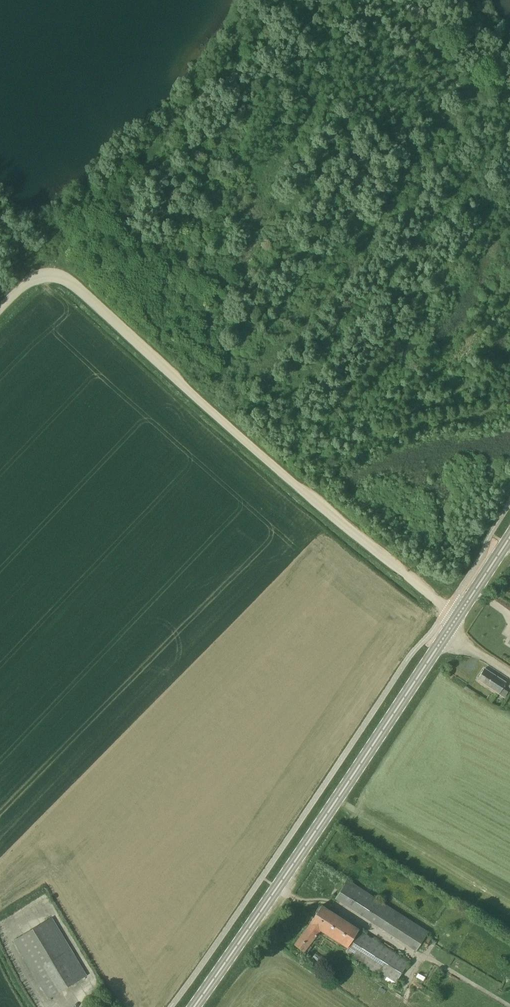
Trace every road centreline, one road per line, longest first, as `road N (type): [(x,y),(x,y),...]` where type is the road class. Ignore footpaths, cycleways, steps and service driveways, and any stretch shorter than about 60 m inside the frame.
road 1 (track): [(479,582),(304,475),(54,222),(0,278)]
road 2 (unclassified): [(457,616),(275,473),(66,286),(33,275),(0,309)]
road 3 (secondary): [(194,1006),(447,631)]

